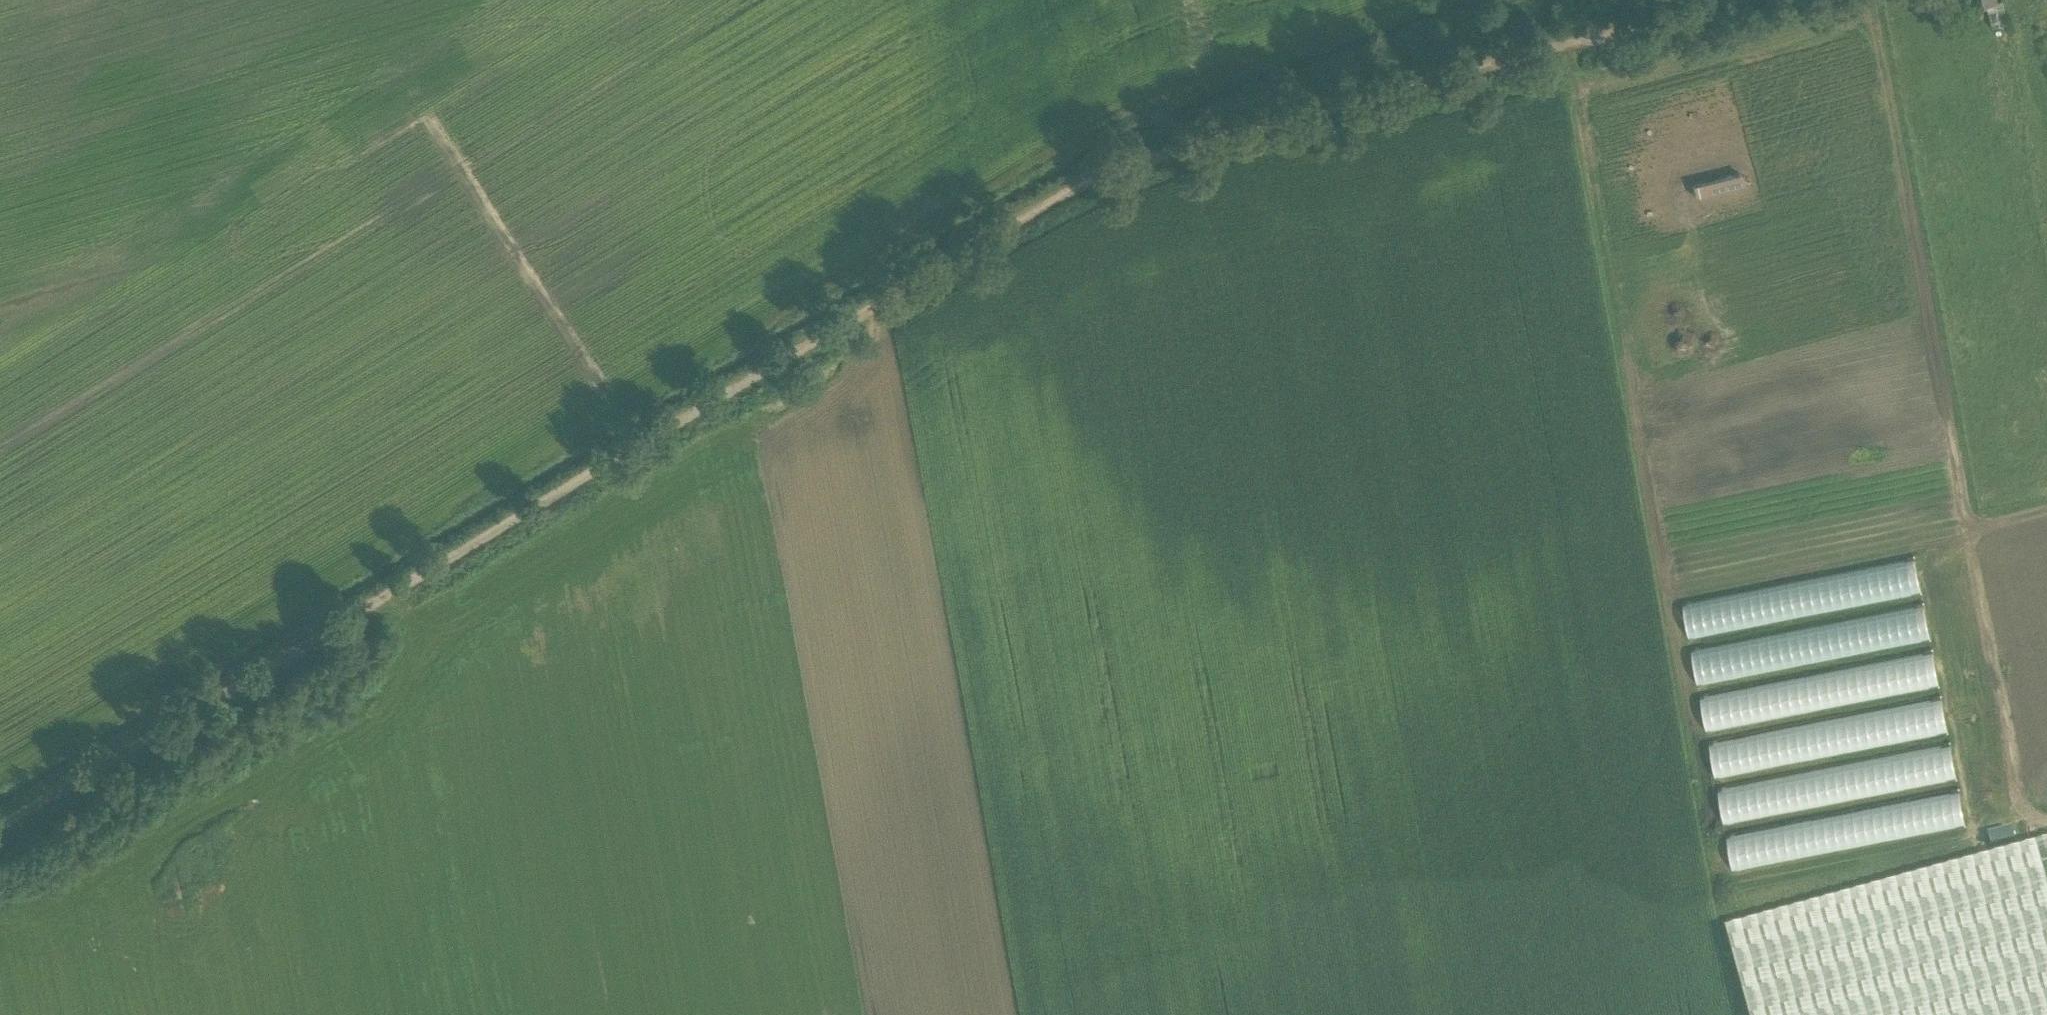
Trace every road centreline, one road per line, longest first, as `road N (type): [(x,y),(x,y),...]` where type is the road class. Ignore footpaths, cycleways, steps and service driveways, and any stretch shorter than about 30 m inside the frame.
road 1 (track): [(1722,0),(1133,160),(1071,184),(0,818)]

